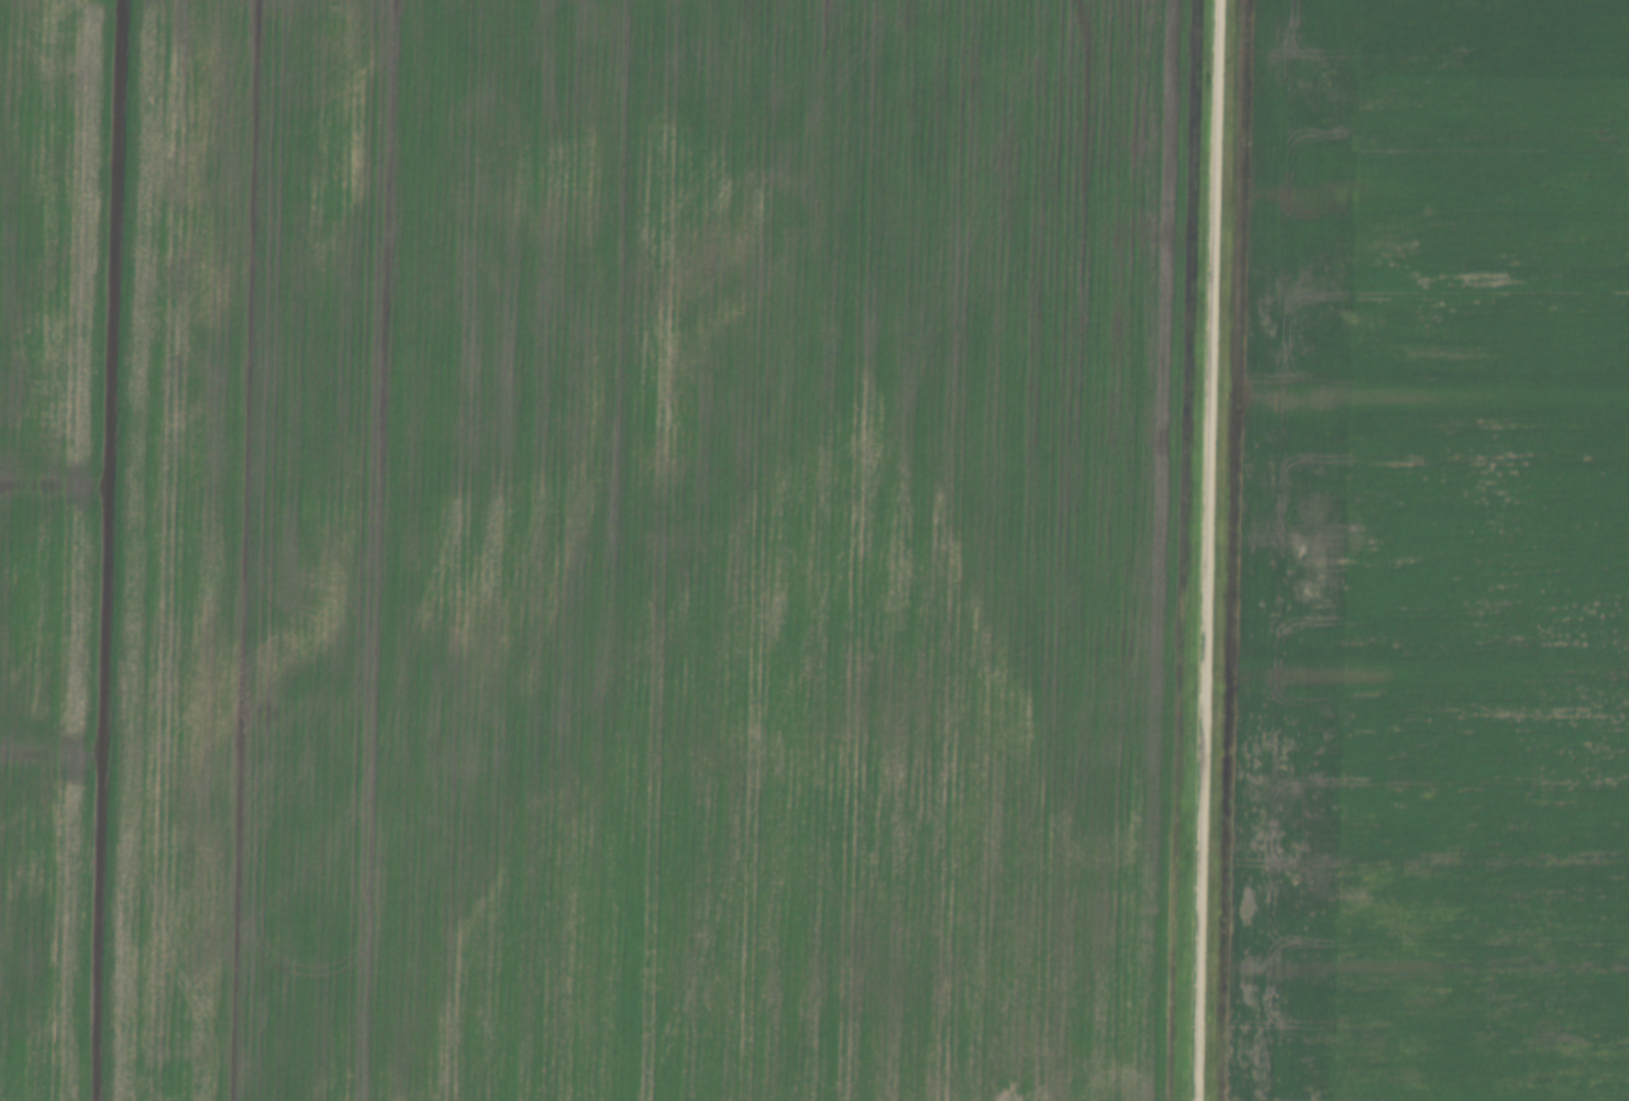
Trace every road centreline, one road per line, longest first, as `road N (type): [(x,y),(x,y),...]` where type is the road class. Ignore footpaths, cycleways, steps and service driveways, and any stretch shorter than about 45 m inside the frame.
road 1 (residential): [(1213,0),(1190,1100)]

